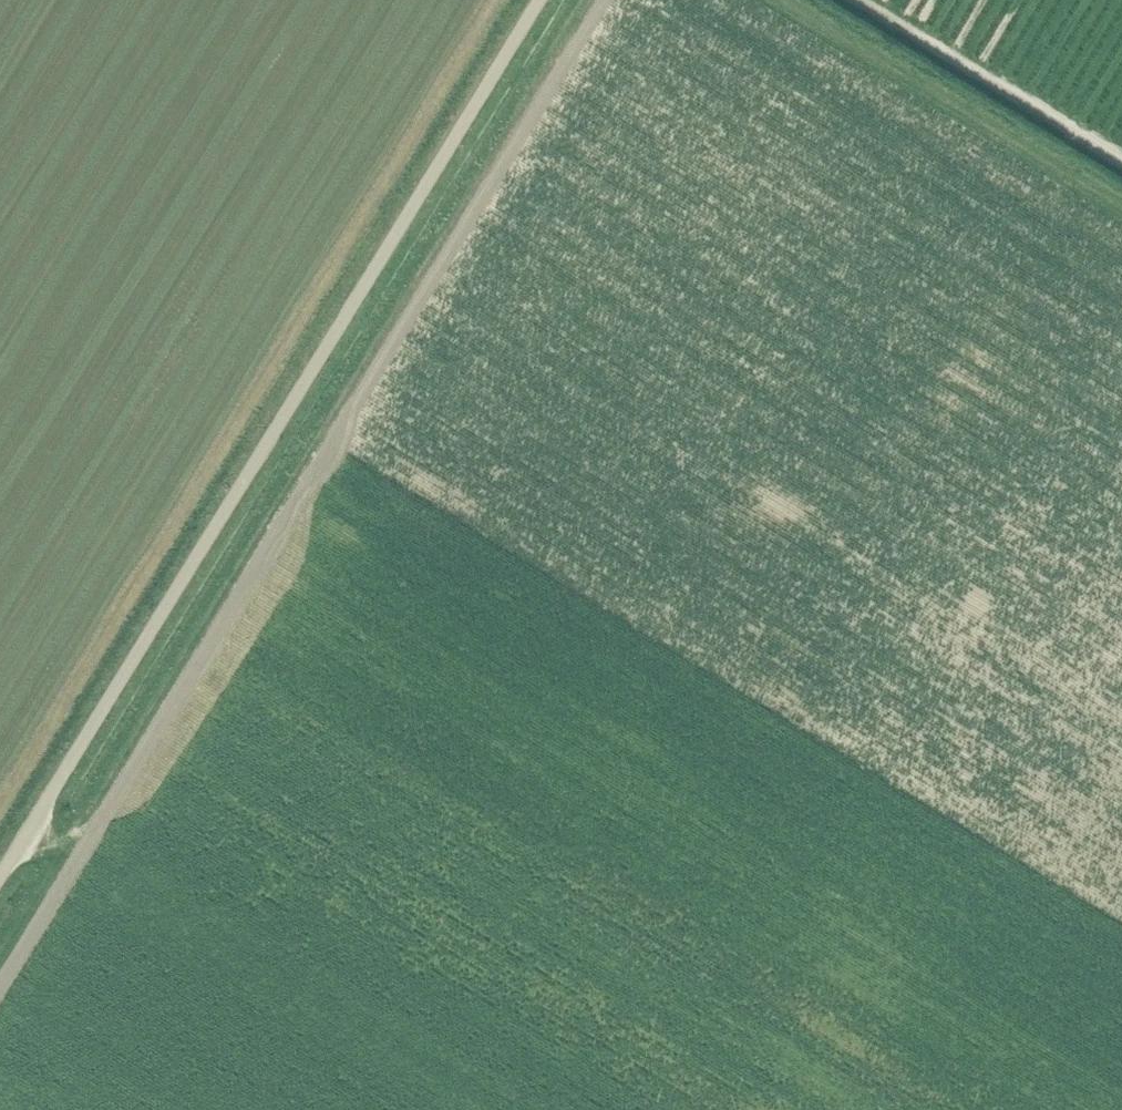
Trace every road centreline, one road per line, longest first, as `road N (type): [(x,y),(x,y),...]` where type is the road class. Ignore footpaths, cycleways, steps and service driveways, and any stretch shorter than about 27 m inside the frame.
road 1 (unclassified): [(0,875),(539,0)]

